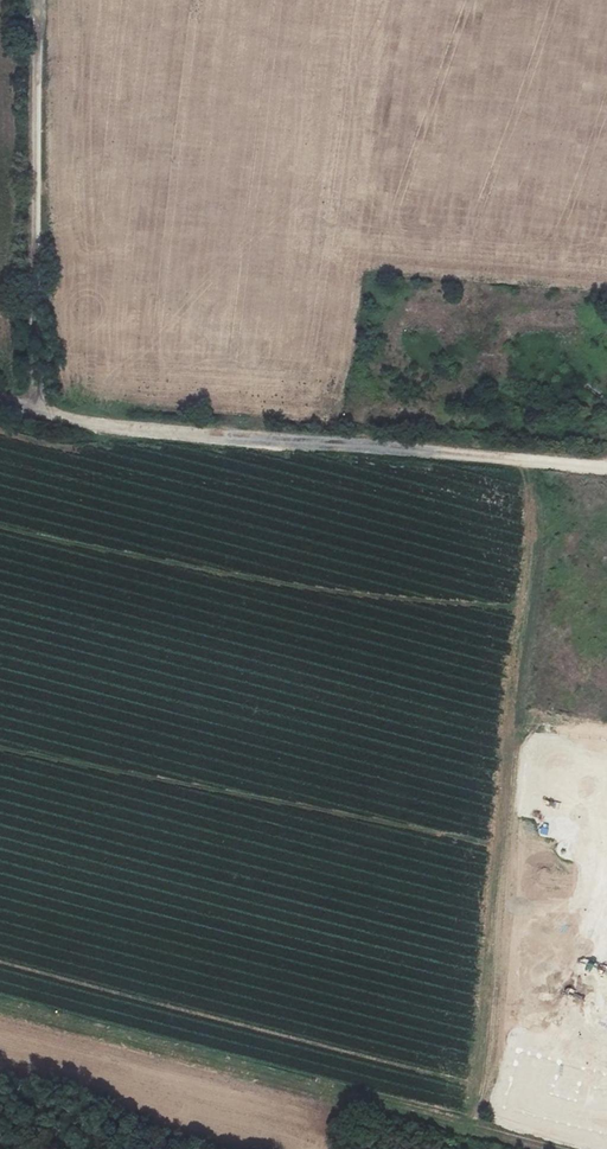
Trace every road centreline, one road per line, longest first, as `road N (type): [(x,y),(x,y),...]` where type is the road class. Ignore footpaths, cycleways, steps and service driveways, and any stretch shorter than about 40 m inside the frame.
road 1 (track): [(606,470),(39,414)]
road 2 (track): [(37,0),(39,414)]

